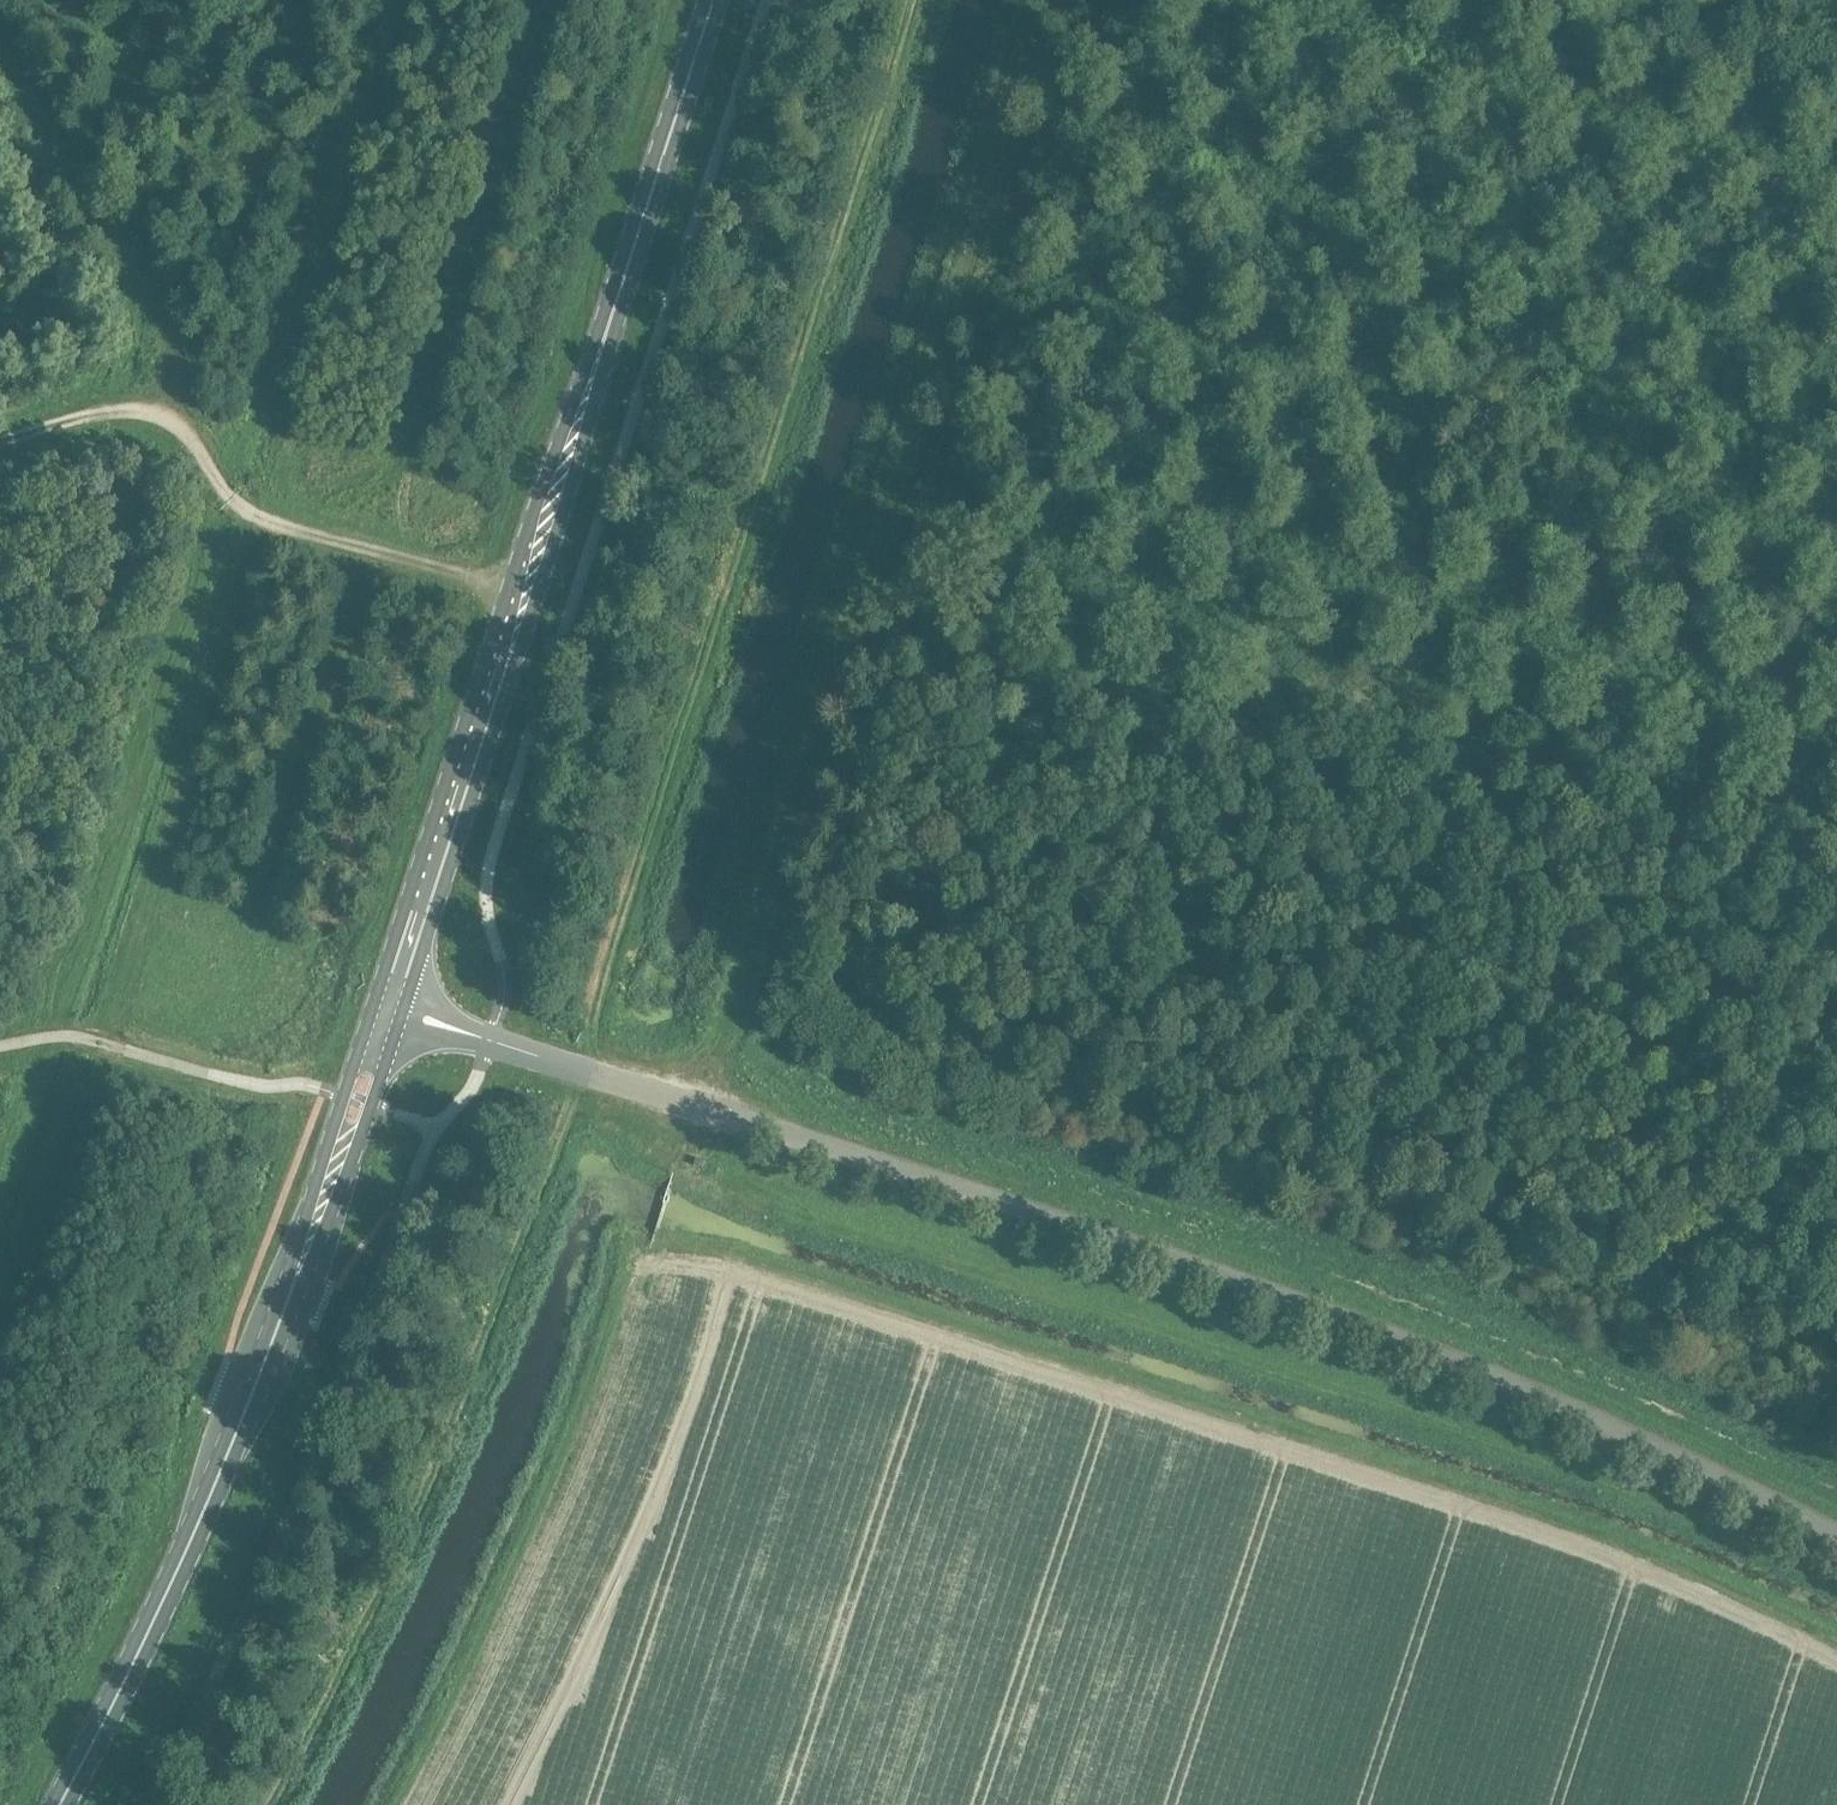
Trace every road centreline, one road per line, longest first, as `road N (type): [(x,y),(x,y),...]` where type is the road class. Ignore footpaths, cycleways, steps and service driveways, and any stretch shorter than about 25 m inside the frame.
road 1 (unclassified): [(1836,1538),(1485,1376),(1153,1253),(493,1044)]
road 2 (secondary): [(389,1009),(710,0)]
road 3 (secondary): [(61,1804),(186,1546),(290,1290),(389,1009)]
road 4 (track): [(523,593),(253,519),(197,447),(154,413),(0,453)]

